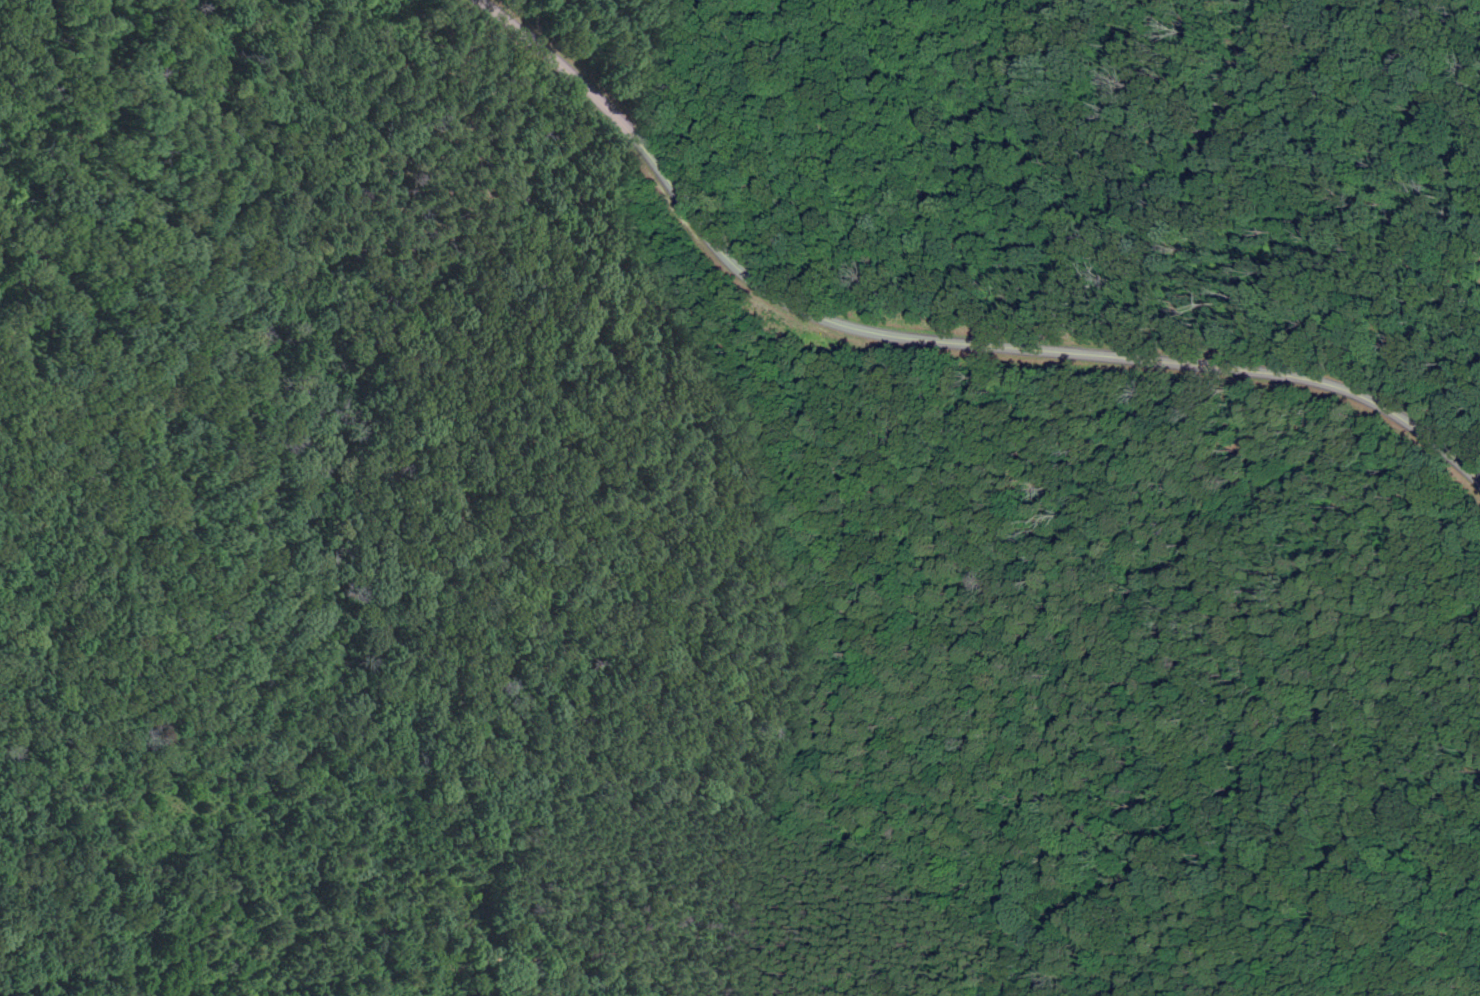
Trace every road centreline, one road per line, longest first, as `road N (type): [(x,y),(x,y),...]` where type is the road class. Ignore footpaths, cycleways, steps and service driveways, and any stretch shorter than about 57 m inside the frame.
road 1 (tertiary): [(1479,474),(1396,410),(1319,379),(919,336),(809,310),(752,275),(597,93),(483,0)]

